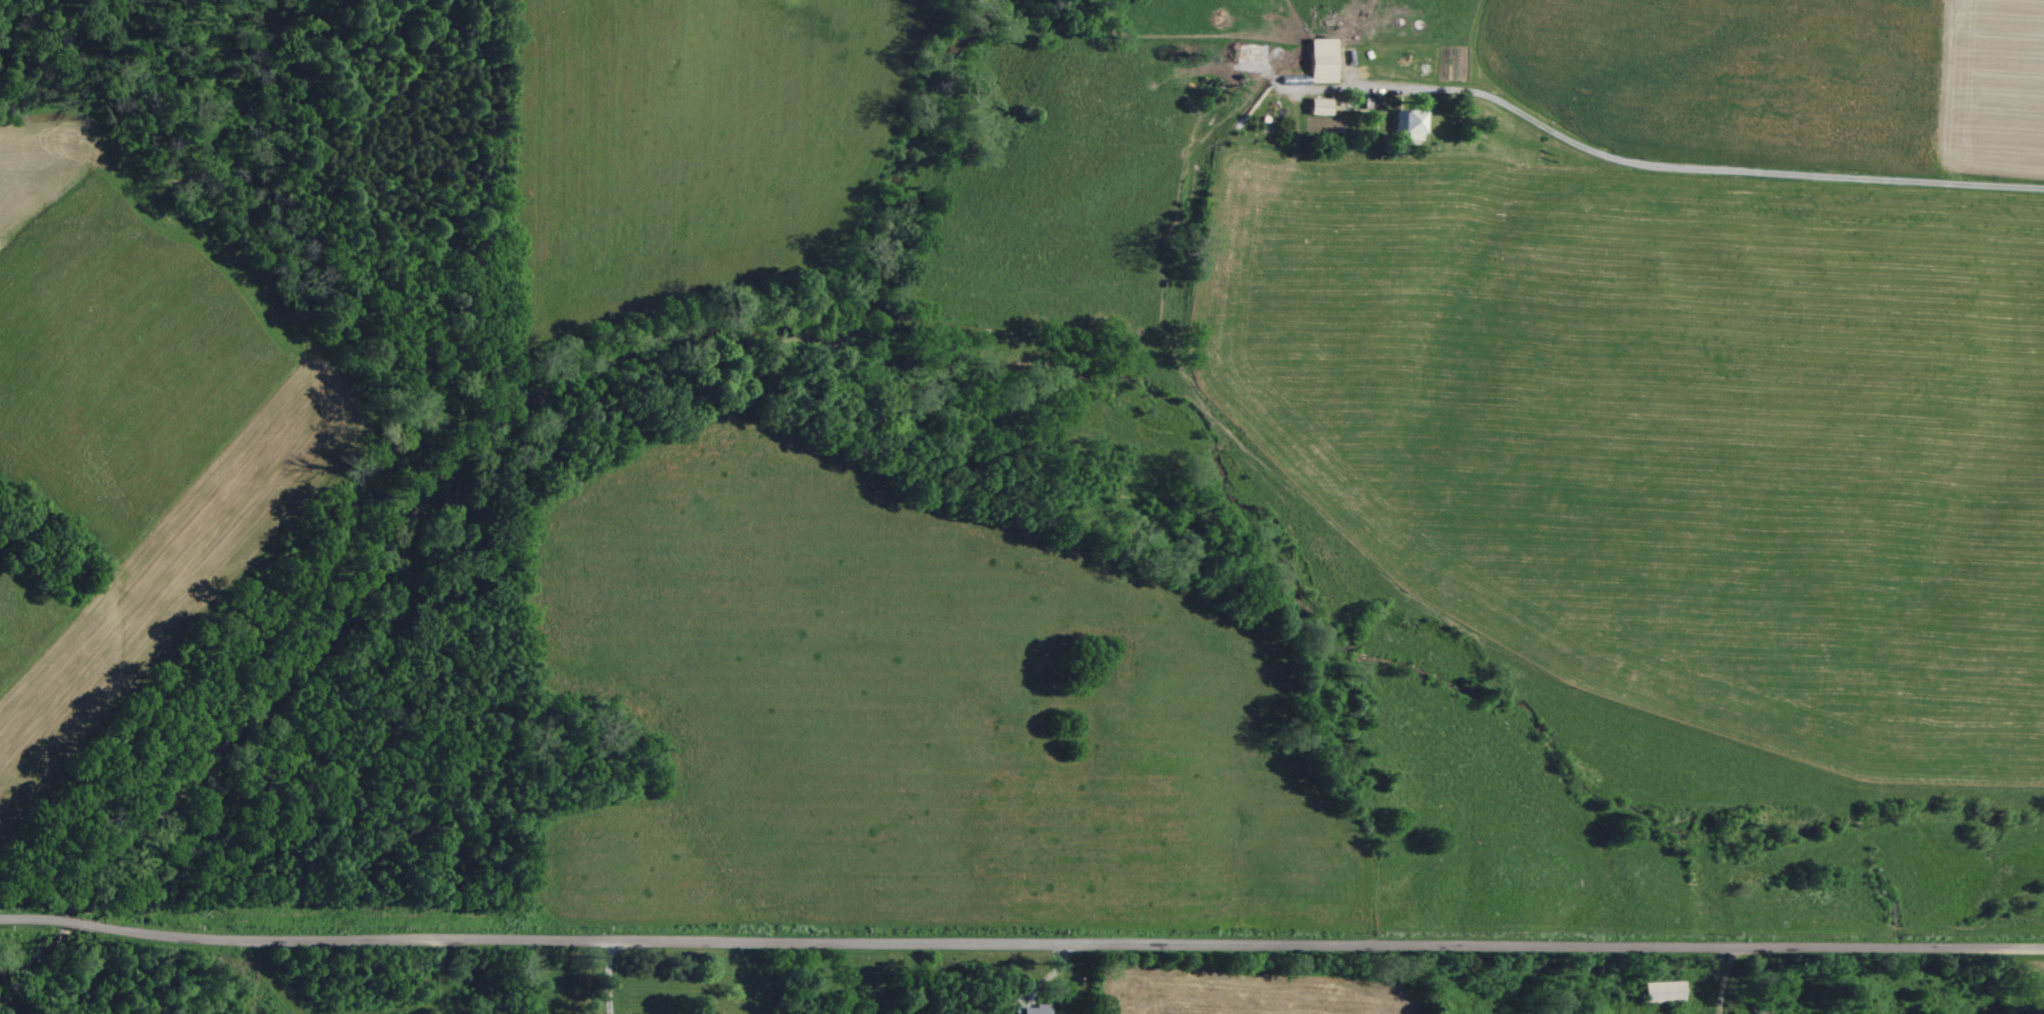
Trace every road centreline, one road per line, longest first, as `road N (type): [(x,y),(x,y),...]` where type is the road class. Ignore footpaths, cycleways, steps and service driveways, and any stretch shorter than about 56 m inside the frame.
road 1 (residential): [(602,940),(1089,953),(1710,942),(2043,945)]
road 2 (residential): [(84,923),(260,940),(602,940)]

